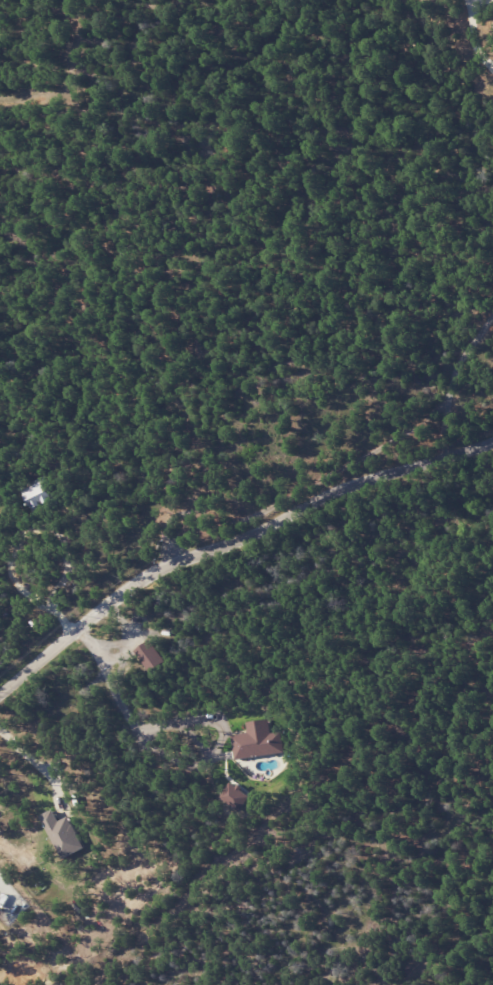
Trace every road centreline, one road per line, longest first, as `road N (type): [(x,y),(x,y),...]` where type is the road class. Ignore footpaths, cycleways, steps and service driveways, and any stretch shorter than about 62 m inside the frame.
road 1 (tertiary): [(0,694),(149,579),(327,497),(492,446)]

